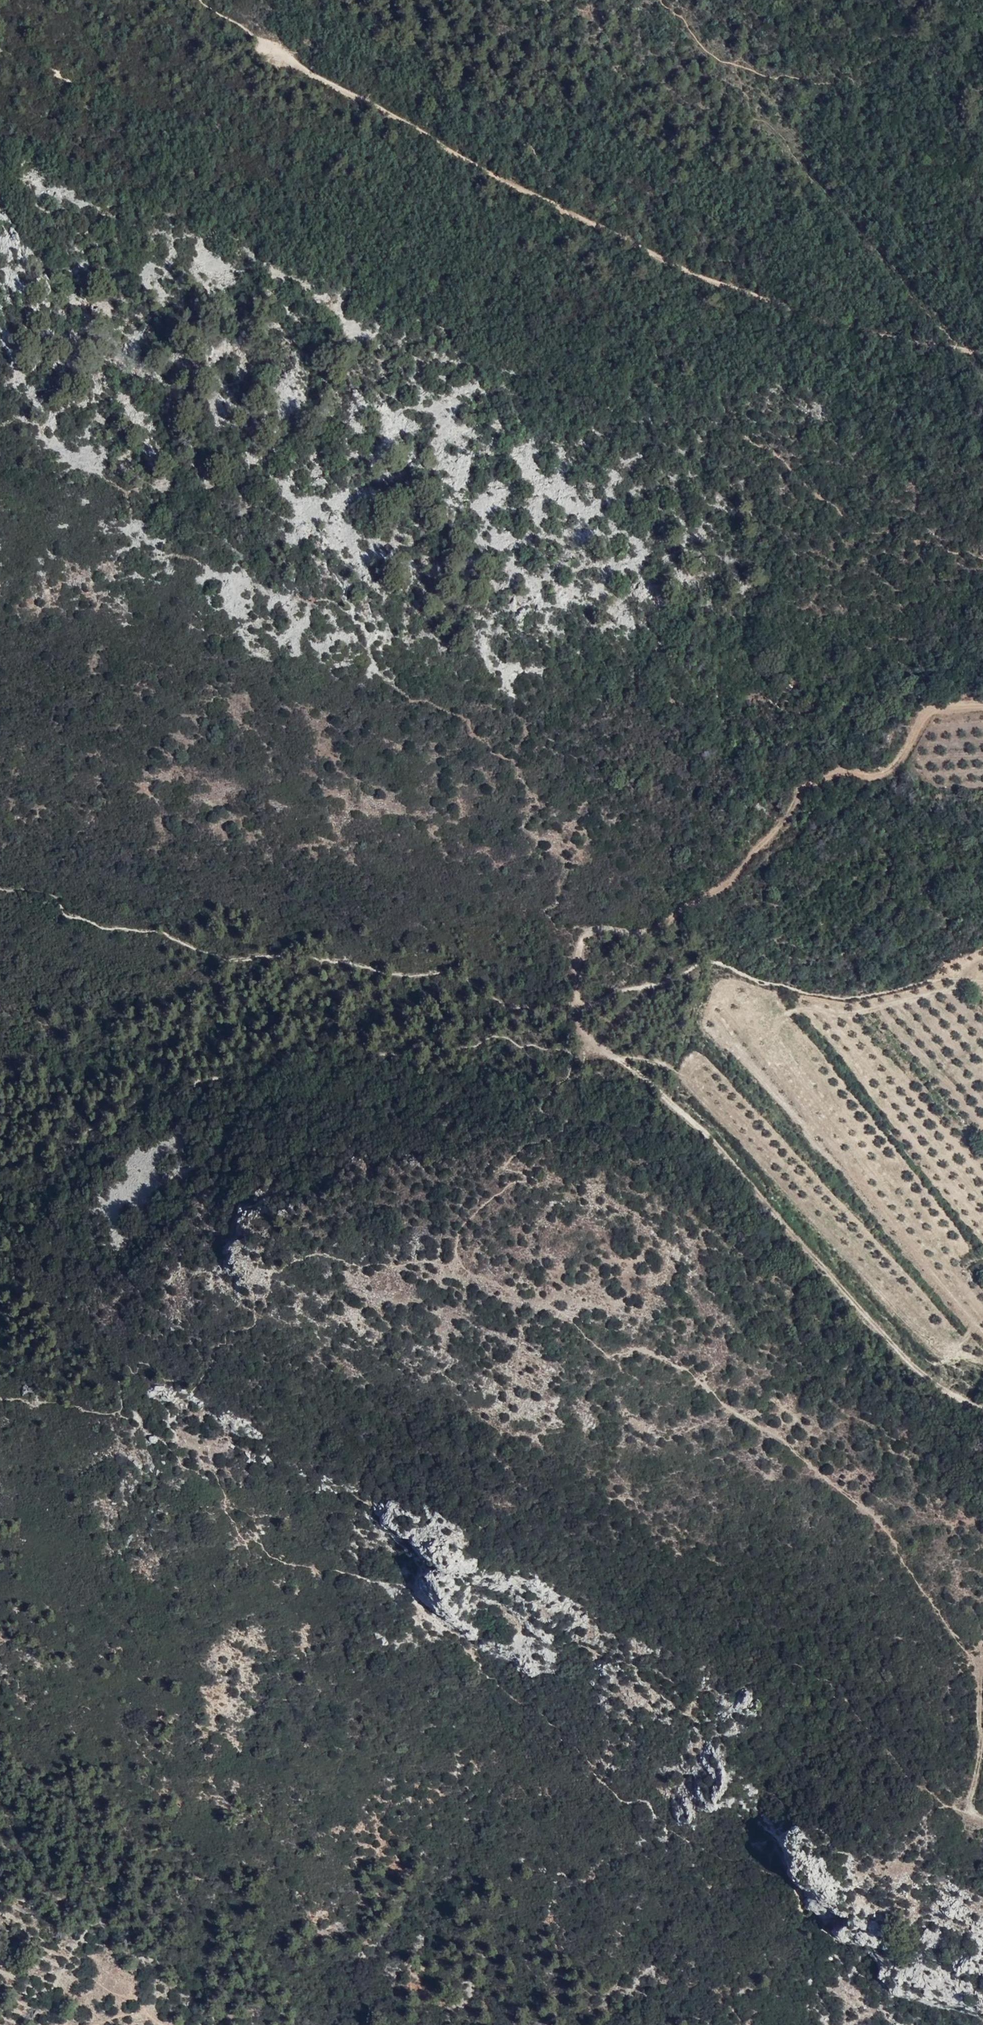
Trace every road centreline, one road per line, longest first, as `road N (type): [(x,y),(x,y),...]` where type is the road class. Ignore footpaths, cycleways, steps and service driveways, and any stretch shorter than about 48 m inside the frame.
road 1 (track): [(982,351),(847,329),(708,280),(446,147),(196,0)]
road 2 (track): [(982,1403),(930,1382),(804,1254),(726,1155),(585,1039),(576,1003)]
road 3 (track): [(576,1003),(584,940),(598,931),(656,930),(749,863),(803,792),(828,773),(888,776),(926,719),(982,711)]
road 4 (track): [(982,1671),(878,1518),(784,1440),(728,1409),(693,1374),(641,1348),(618,1358)]

